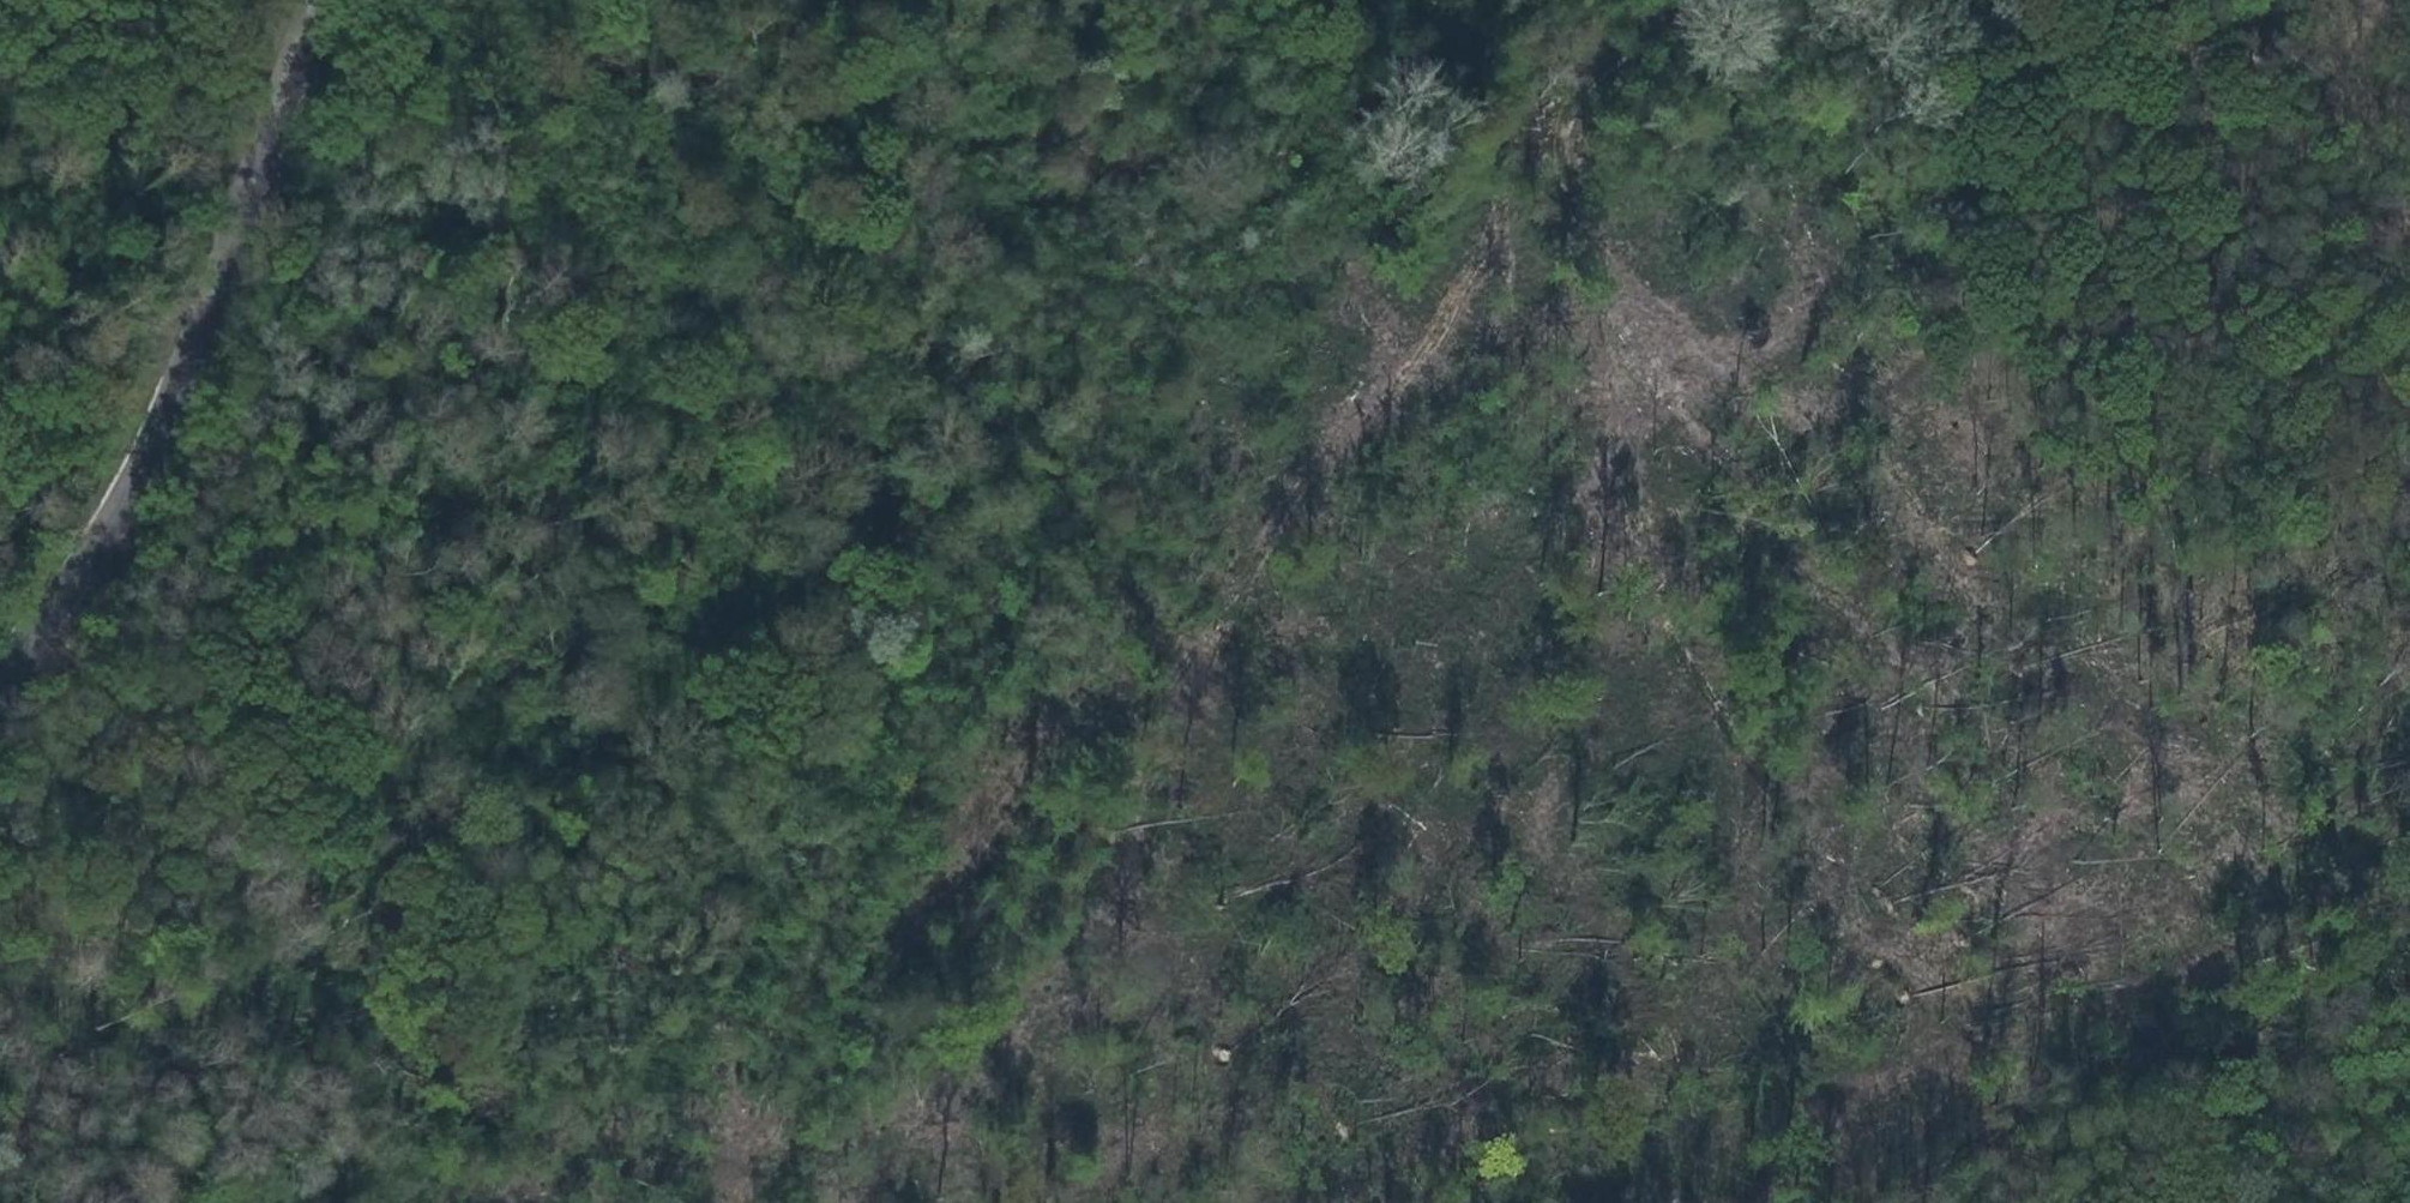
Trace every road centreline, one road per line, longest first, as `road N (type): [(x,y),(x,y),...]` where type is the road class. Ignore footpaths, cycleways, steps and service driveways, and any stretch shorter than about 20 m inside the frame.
road 1 (tertiary): [(316,0),(181,383),(96,549),(0,668)]

